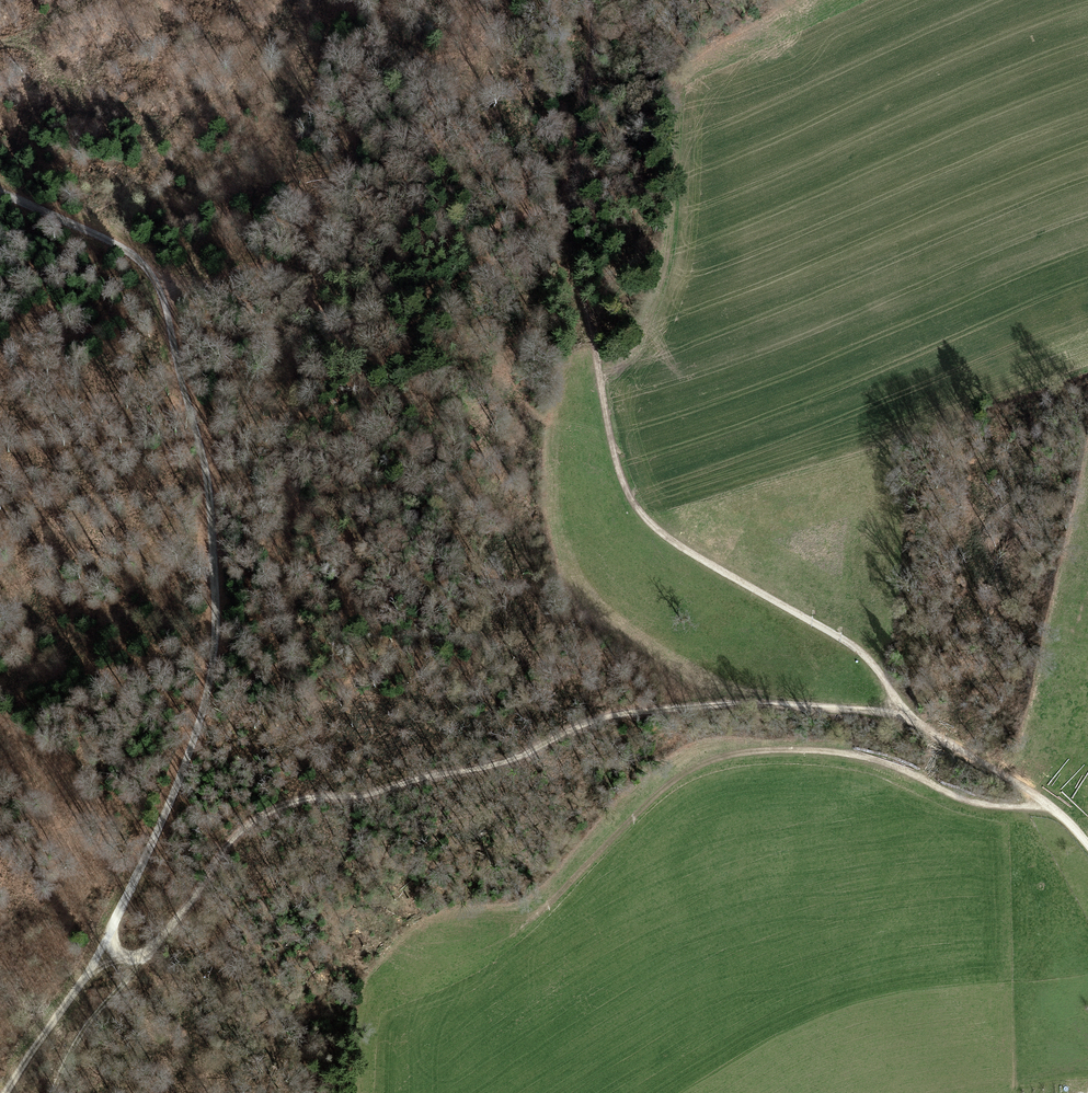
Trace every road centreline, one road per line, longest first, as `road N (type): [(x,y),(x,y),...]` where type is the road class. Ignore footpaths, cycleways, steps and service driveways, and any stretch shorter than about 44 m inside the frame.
road 1 (motorway): [(225,1092),(184,0)]
road 2 (motorway): [(129,0),(167,1092)]
road 3 (track): [(6,1092),(106,944),(164,814),(210,679),(216,588),(161,294),(127,243),(0,190)]
road 4 (track): [(53,1092),(81,1037),(235,837),(266,812),(311,796),(363,794),(499,764),(621,715),(756,702),(887,711),(910,721)]
road 5 (track): [(536,916),(708,765),(747,755),(842,755),(982,807),(1061,814)]
road 6 (track): [(910,721),(864,658),(654,530),(620,475),(597,356)]
road 7 (track): [(580,0),(575,259),(597,356)]
road 8 (track): [(1087,847),(1061,814),(910,721)]

